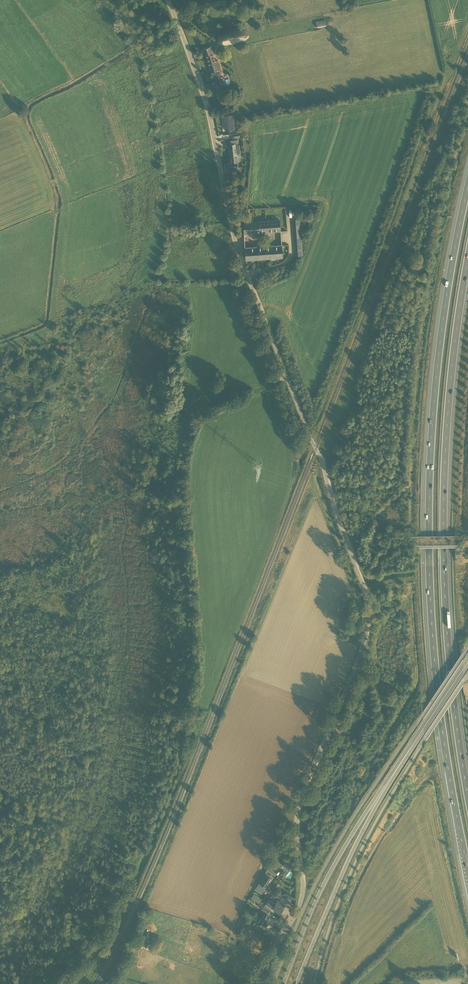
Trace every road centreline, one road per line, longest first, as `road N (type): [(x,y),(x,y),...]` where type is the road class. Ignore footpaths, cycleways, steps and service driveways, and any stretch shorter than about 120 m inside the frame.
road 1 (unclassified): [(252,983),(302,899),(299,805),(365,639),(368,603),(242,261),(207,103),(168,0)]
road 2 (track): [(285,376),(183,420),(173,505),(188,662),(177,766),(117,901),(40,983)]
road 3 (motorway): [(467,187),(434,404),(428,540),(442,731),(467,869)]
road 4 (motorway): [(467,796),(443,552),(448,405),(467,259)]
road 5 (secondary): [(394,774),(326,880),(283,983)]
road 6 (secondary): [(297,983),(394,774)]
road 7 (track): [(221,983),(237,925),(299,805)]
road 8 (secondary): [(394,774),(467,662)]

